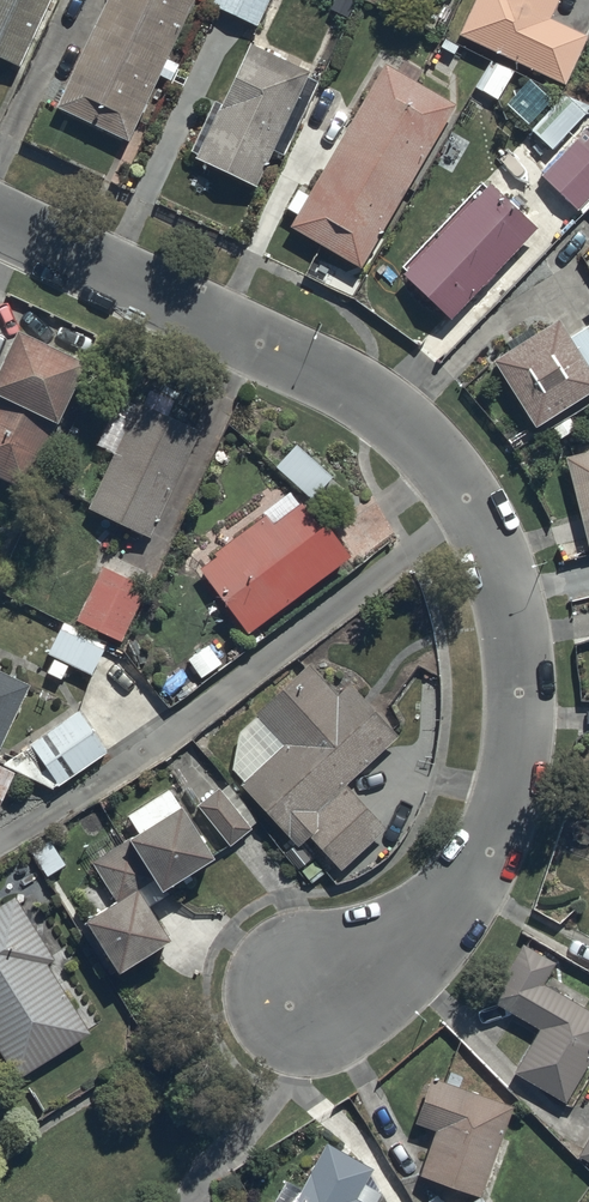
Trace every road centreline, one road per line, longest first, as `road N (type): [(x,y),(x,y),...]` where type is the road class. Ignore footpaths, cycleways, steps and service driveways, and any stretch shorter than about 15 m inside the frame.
road 1 (residential): [(0,219),(339,380),(402,421),(486,524),(507,575),(521,652),(512,784),(491,841),(463,883),(407,936),(319,986)]

